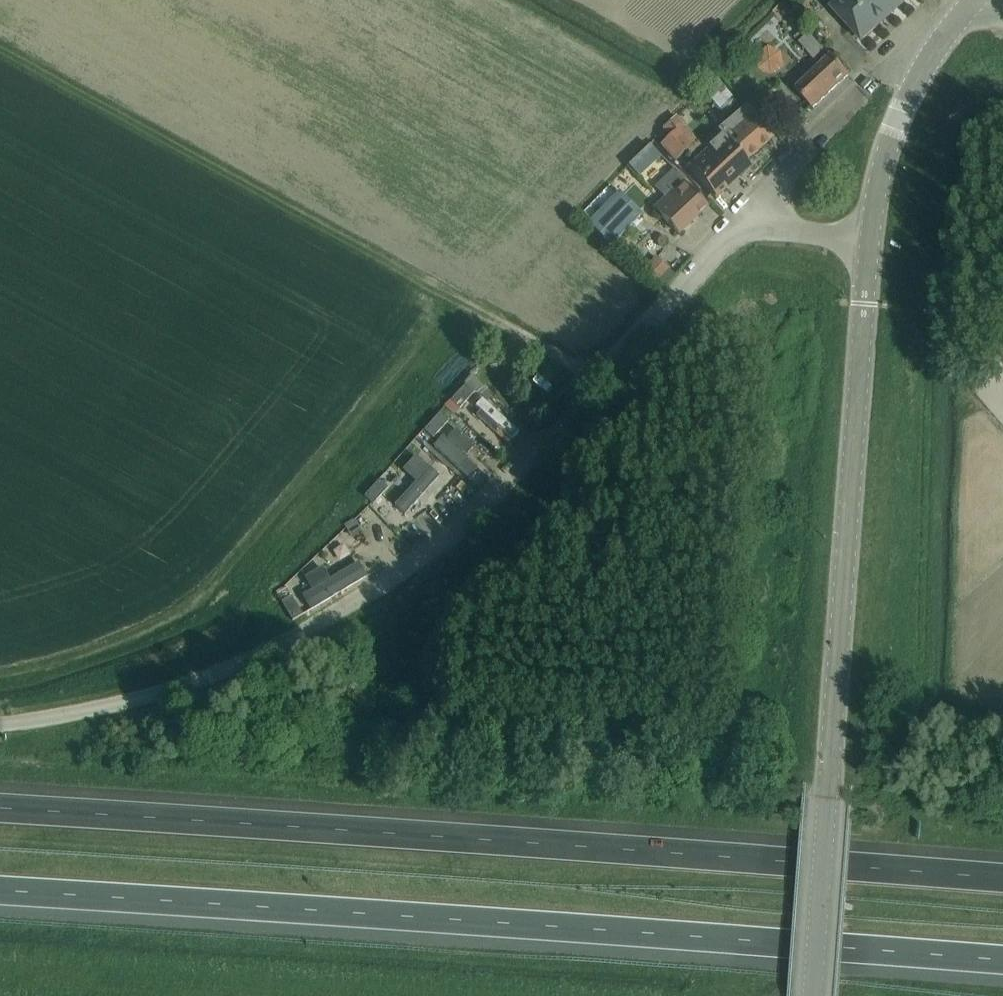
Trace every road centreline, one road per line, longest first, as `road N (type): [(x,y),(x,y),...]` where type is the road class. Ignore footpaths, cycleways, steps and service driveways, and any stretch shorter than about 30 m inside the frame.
road 1 (motorway): [(0,889),(1002,958)]
road 2 (motorway): [(1002,876),(0,810)]
road 3 (unclassified): [(0,722),(165,690),(297,637),(383,582),(456,531),(738,224)]
road 4 (tertiary): [(813,995),(871,239)]
road 5 (unclassified): [(738,224),(813,138),(969,0)]
road 6 (tertiary): [(871,239),(899,119),(933,53),(973,0)]
road 7 (unclassified): [(738,224),(871,239)]

